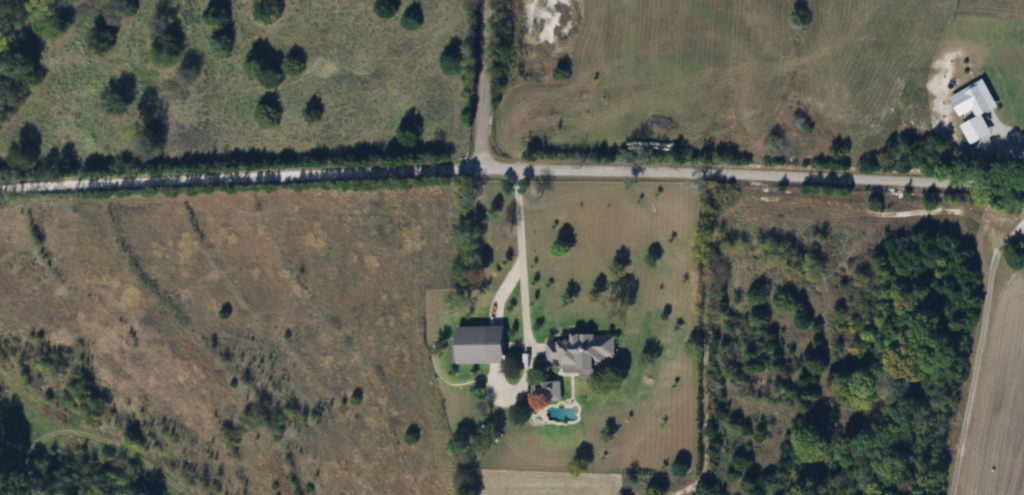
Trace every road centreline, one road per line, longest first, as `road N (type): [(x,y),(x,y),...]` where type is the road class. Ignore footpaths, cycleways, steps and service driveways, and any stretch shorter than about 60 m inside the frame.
road 1 (residential): [(0,186),(481,166),(1023,190)]
road 2 (track): [(952,494),(993,262),(1023,220)]
road 3 (residential): [(481,166),(488,0)]

